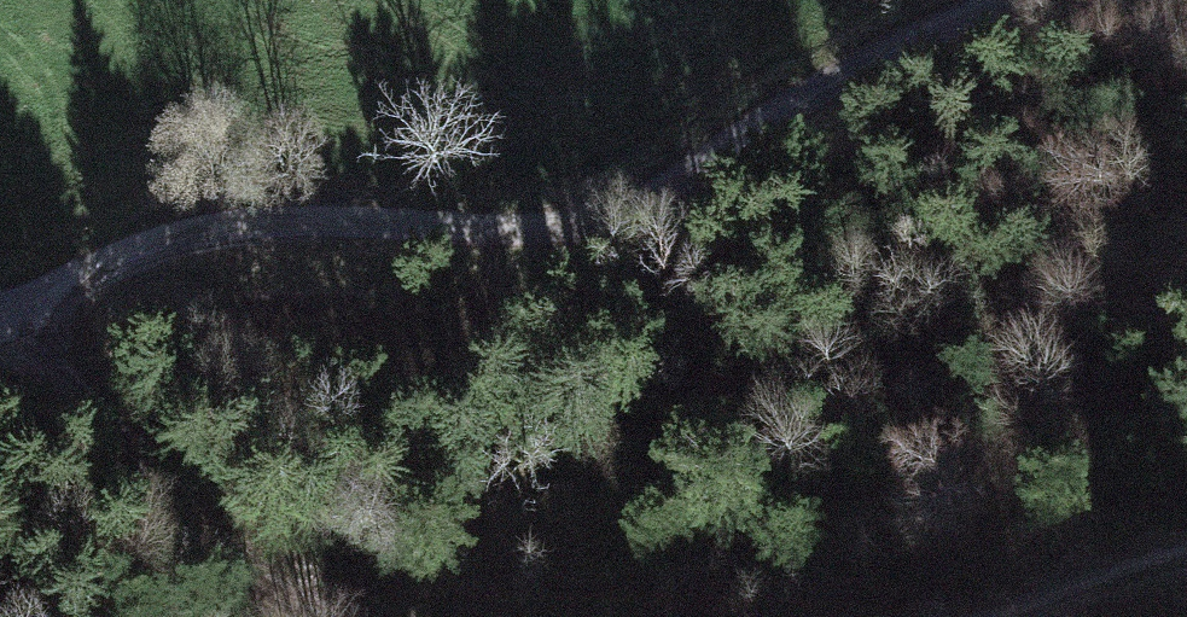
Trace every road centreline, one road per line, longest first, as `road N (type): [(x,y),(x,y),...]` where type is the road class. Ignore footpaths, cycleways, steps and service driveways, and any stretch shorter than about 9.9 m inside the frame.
road 1 (track): [(988,0),(857,61),(582,222),(502,236),(197,228),(130,254),(41,325)]
road 2 (track): [(41,325),(189,501),(269,575),(347,616)]
road 3 (track): [(994,616),(1186,558)]

